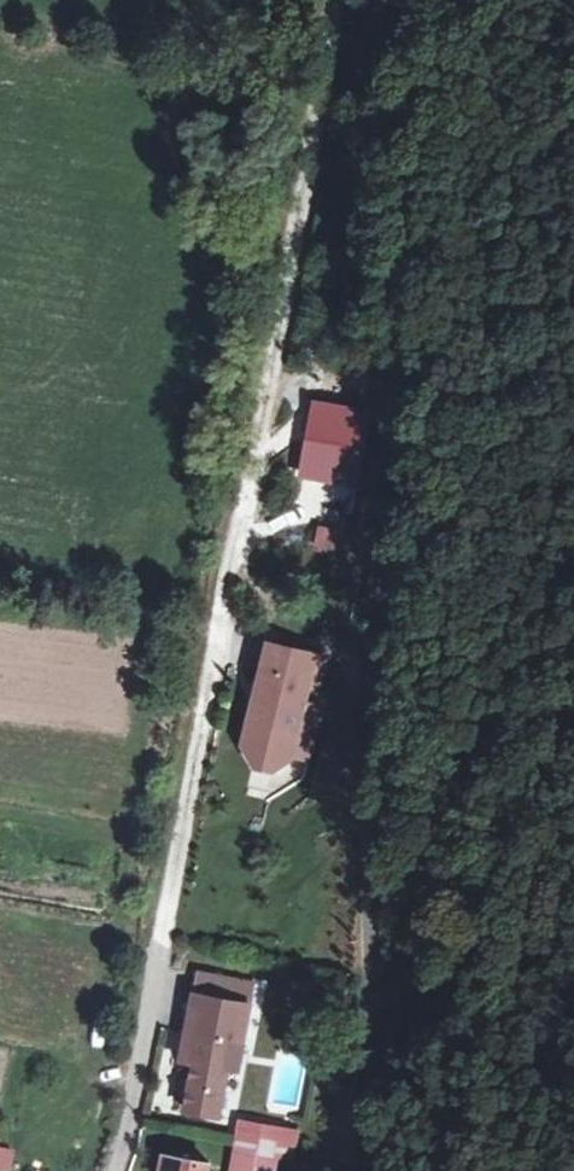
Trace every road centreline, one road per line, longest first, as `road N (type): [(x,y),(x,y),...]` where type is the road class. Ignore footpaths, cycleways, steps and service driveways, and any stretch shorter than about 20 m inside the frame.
road 1 (unclassified): [(338,0),(121,1170)]
road 2 (unclassified): [(424,0),(401,200),(371,896),(380,1170)]

